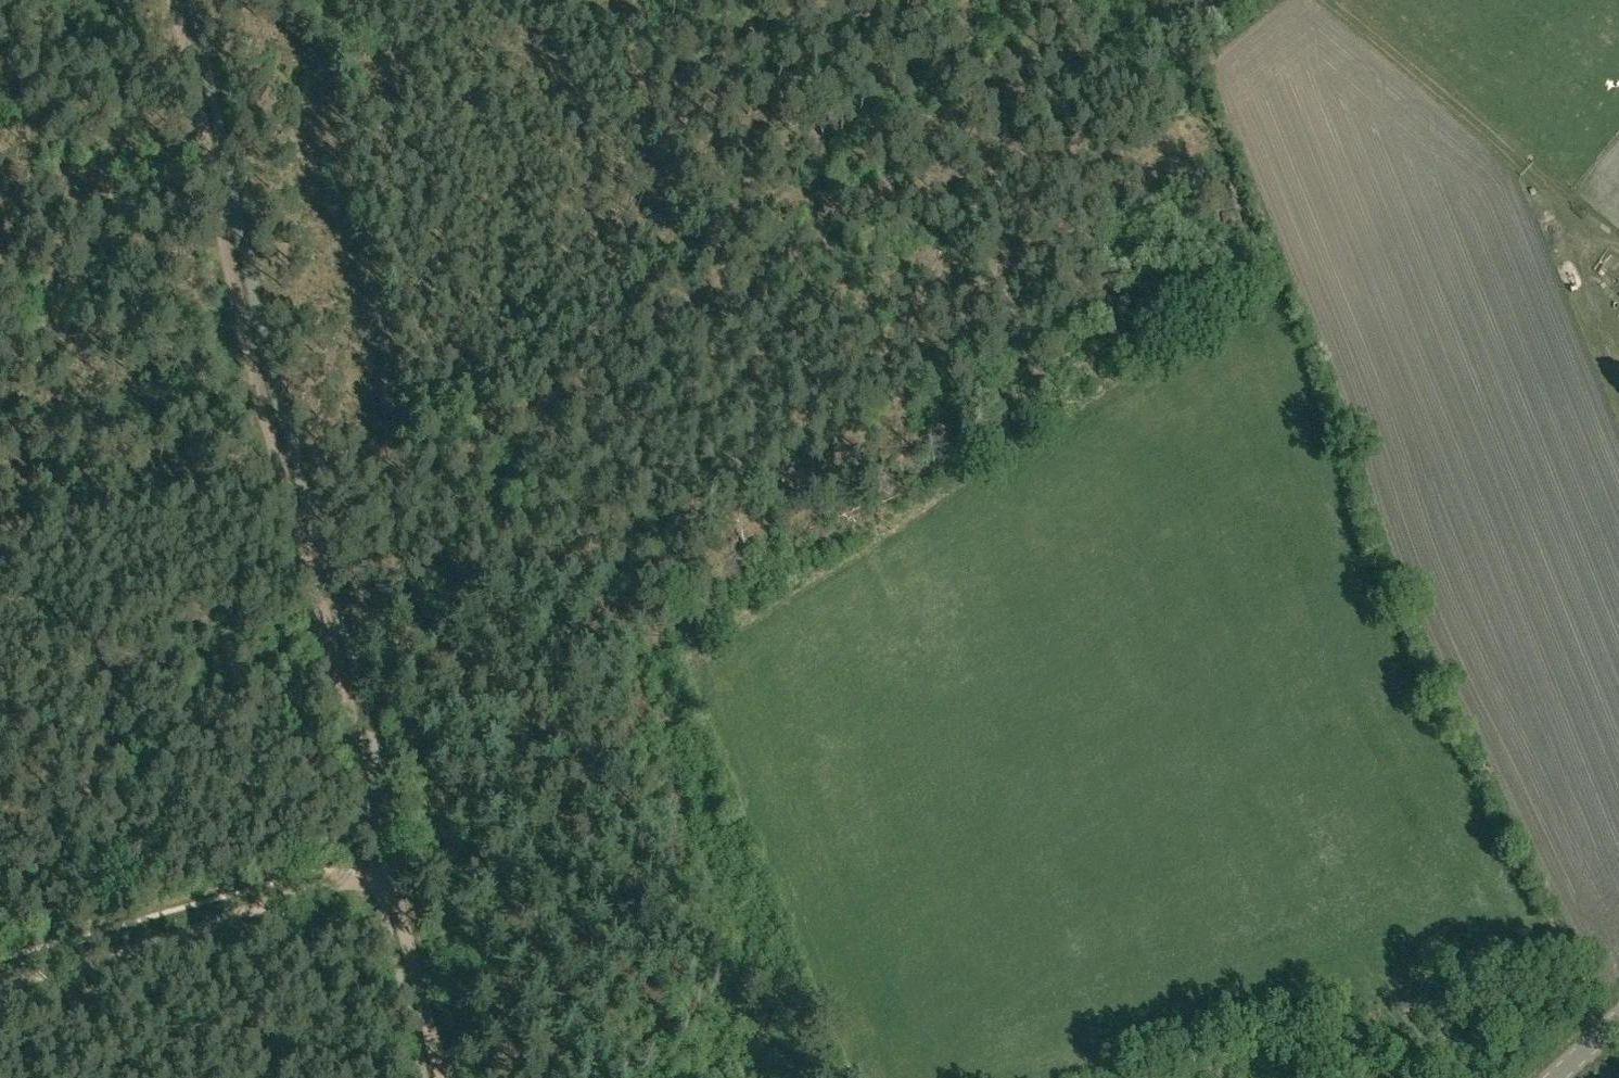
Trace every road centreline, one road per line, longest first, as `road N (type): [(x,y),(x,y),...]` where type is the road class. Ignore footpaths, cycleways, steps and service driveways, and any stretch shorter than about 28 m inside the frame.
road 1 (track): [(441,1077),(269,424),(173,0)]
road 2 (track): [(388,871),(0,988)]

